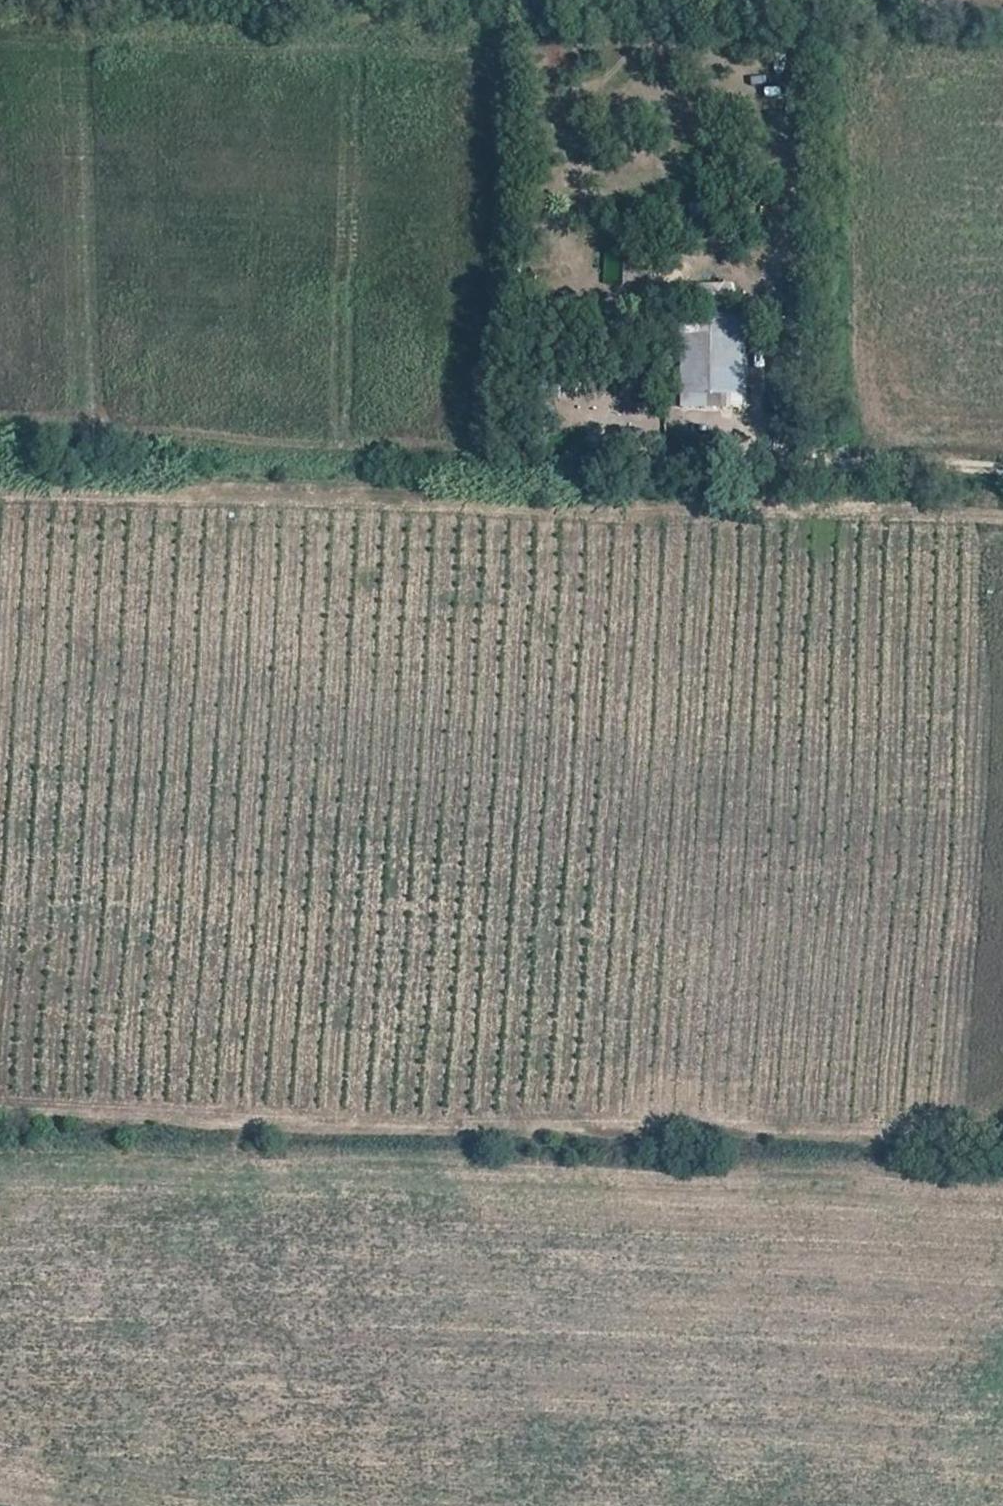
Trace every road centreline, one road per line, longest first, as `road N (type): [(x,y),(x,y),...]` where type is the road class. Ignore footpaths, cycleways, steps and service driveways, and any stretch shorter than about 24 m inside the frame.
road 1 (track): [(849,457),(1002,458)]

